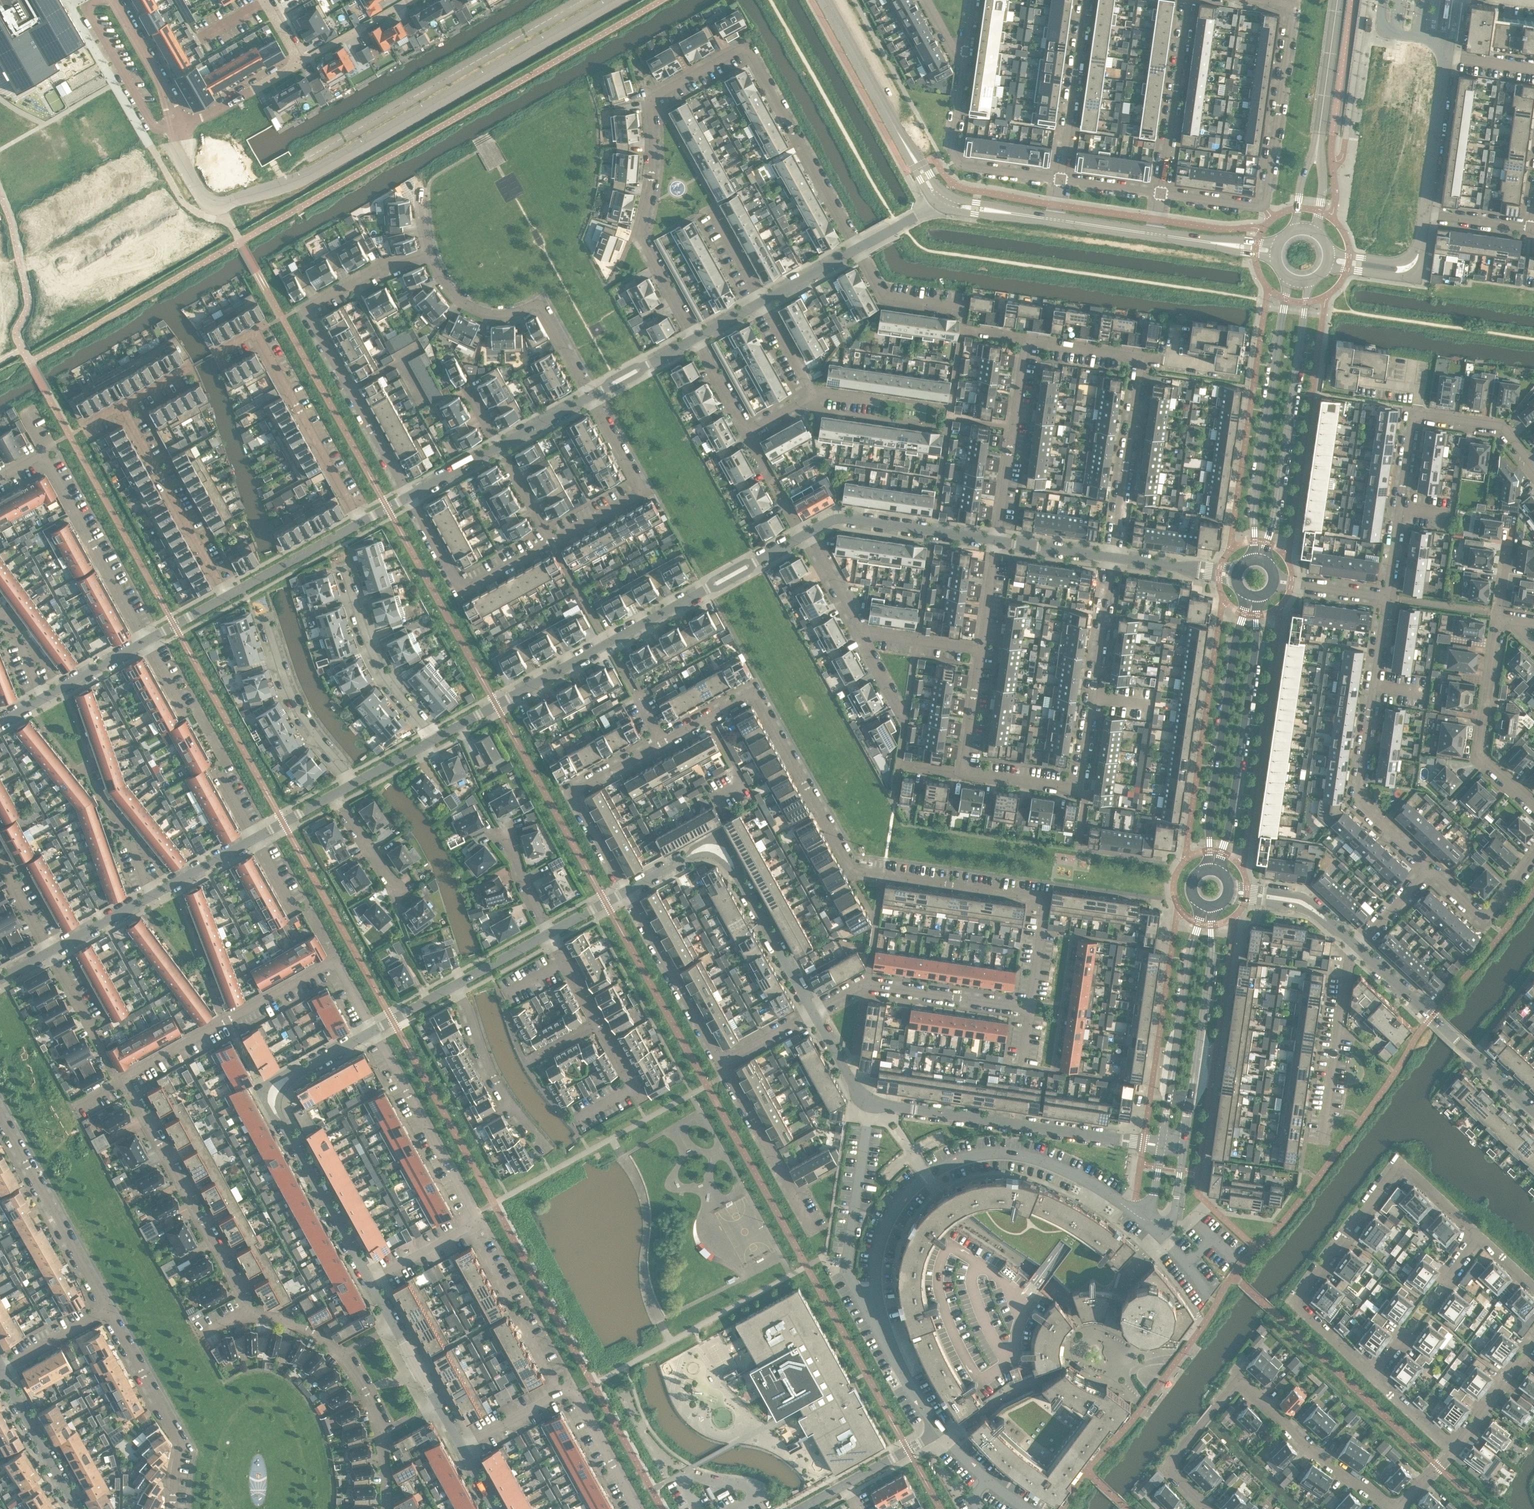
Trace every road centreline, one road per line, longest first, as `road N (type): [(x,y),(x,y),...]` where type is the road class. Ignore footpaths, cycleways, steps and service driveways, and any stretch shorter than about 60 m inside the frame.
road 1 (residential): [(1027,1006),(1043,895),(854,868),(755,691),(574,793)]
road 2 (tertiary): [(1132,1211),(1052,1166),(1010,1155),(958,1162),(909,1192),(883,1233),(876,1293),(894,1357),(940,1433),(845,1484)]
road 3 (residential): [(337,960),(124,1077),(252,1315)]
road 4 (residential): [(805,534),(435,739)]
road 5 (residential): [(813,1010),(857,1093),(870,1103),(1161,1145)]
road 6 (tertiary): [(613,0),(270,189)]
road 7 (residential): [(1374,1374),(1297,1301),(1400,1165),(1477,1237)]
road 8 (residential): [(1208,1508),(1168,1469),(1239,1377),(1311,1448),(1392,1508)]
road 9 (residential): [(408,495),(304,307),(384,263),(431,252)]
road 10 (residential): [(370,1283),(268,1094),(374,1031)]
road 11 (residential): [(859,247),(748,45),(654,97)]
road 12 (residential): [(1025,339),(1142,356),(1113,557)]
road 13 (residential): [(1428,868),(1358,801),(1387,597)]
road 14 (residential): [(628,890),(718,841),(813,1010)]
road 15 (tertiary): [(1263,562),(1309,283)]
road 16 (tertiary): [(1289,281),(1252,560)]
road 17 (tertiary): [(1245,594),(1205,871)]
road 18 (tertiary): [(1219,872),(1259,596)]
road 19 (residential): [(215,353),(256,331),(360,522)]
road 20 (residential): [(0,476),(38,454),(148,640)]
road 21 (residential): [(654,97),(640,236),(698,337)]
road 22 (residential): [(431,252),(450,291),(477,311),(541,307),(589,395)]
road 23 (residential): [(813,1010),(864,983),(1027,1006)]
road 24 (residential): [(106,1307),(181,1443),(173,1508)]
road 25 (residential): [(0,1115),(106,1307)]
road 26 (residential): [(122,405),(228,596)]
road 27 (residential): [(1501,614),(1480,760),(1533,807)]
road 28 (residential): [(374,1031),(482,1219)]
road 29 (residential): [(551,539),(460,589),(408,495)]
road 30 (residential): [(589,395),(641,489),(551,539)]
road 31 (residential): [(1092,696),(1079,788),(963,772)]
road 32 (residential): [(268,0),(303,60),(184,125)]
road 33 (residential): [(996,541),(1025,339)]
road 34 (tertiary): [(0,317),(175,215)]
road 35 (residential): [(1320,1144),(1355,947)]
road 36 (residential): [(1291,6),(1263,204)]
road 37 (residential): [(963,69),(955,161),(1060,179)]
road 38 (unclassified): [(171,128),(0,227)]
road 39 (residential): [(996,541),(835,518),(805,534)]
road 40 (residential): [(1187,0),(1161,194)]
road 41 (residential): [(720,1062),(628,890)]
road 42 (tertiary): [(1200,904),(1168,1096)]
road 43 (residential): [(344,570),(379,668),(435,739)]
road 44 (tertiary): [(1190,1098),(1214,906)]
road 45 (residential): [(542,1155),(493,1082),(460,983)]
road 46 (residential): [(813,1230),(720,1062)]
road 47 (residential): [(482,1219),(573,1386)]
road 48 (residential): [(265,620),(306,728),(353,785)]
road 49 (tertiary): [(165,193),(0,283)]
road 50 (residential): [(1387,597),(1413,415)]
road 51 (residential): [(1088,0),(1060,179)]
road 52 (residential): [(1355,947),(1486,1070)]
road 53 (tertiary): [(908,148),(825,0)]
road 54 (residential): [(0,1370),(76,1508)]
road 55 (residential): [(1424,212),(1445,57)]
road 56 (residential): [(1533,855),(1484,919),(1428,868)]
road 57 (residential): [(360,522),(228,596)]
road 58 (tertiary): [(1317,147),(1337,0)]
road 59 (residential): [(1228,891),(1304,904),(1355,947)]
road 60 (residential): [(1413,415),(1497,427),(1533,470)]
road 61 (residential): [(1113,557),(1092,696)]
road 62 (residential): [(573,1386),(639,1508)]
road 63 (residential): [(1424,212),(1418,258),(1406,268),(1330,259)]
road 64 (residential): [(966,308),(888,297),(859,247)]
road 65 (residential): [(1533,1340),(1454,1449)]
road 66 (residential): [(370,1283),(482,1219)]
road 67 (residential): [(462,1448),(573,1386)]
road 68 (residential): [(1237,576),(1113,557)]
road 69 (residential): [(698,337),(589,395)]
road 70 (residential): [(963,772),(980,651)]
road 71 (residential): [(257,837),(150,895)]
road 72 (residential): [(0,1365),(106,1307)]
road 73 (residential): [(861,633),(980,651)]
road 74 (tertiary): [(1274,251),(1155,234)]

